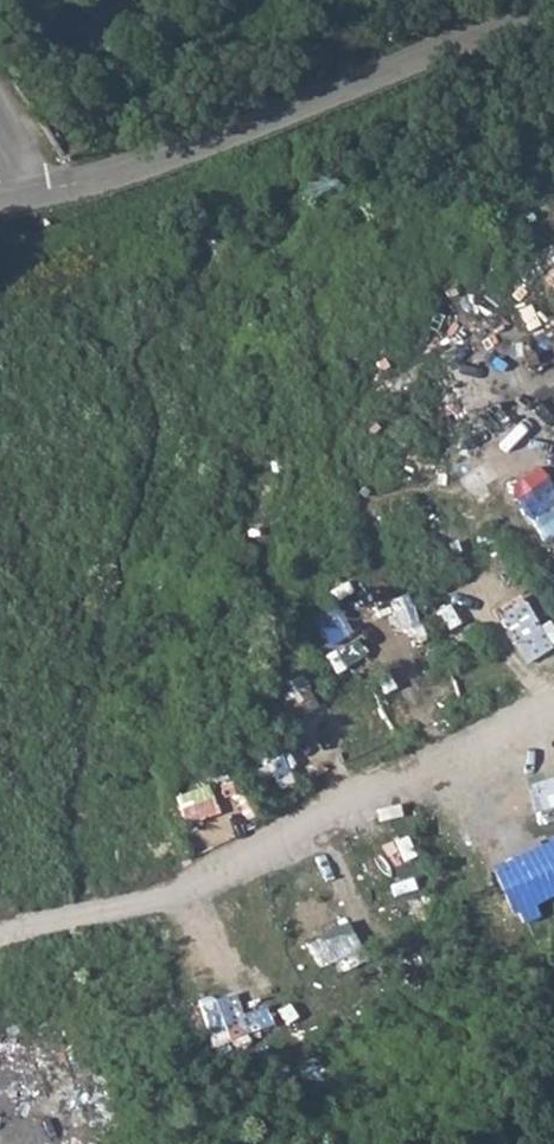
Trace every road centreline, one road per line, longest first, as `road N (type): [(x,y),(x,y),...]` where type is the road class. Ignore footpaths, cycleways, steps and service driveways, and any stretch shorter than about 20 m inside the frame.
road 1 (track): [(0,940),(126,908),(553,709)]
road 2 (residential): [(553,2),(212,137),(3,199)]

